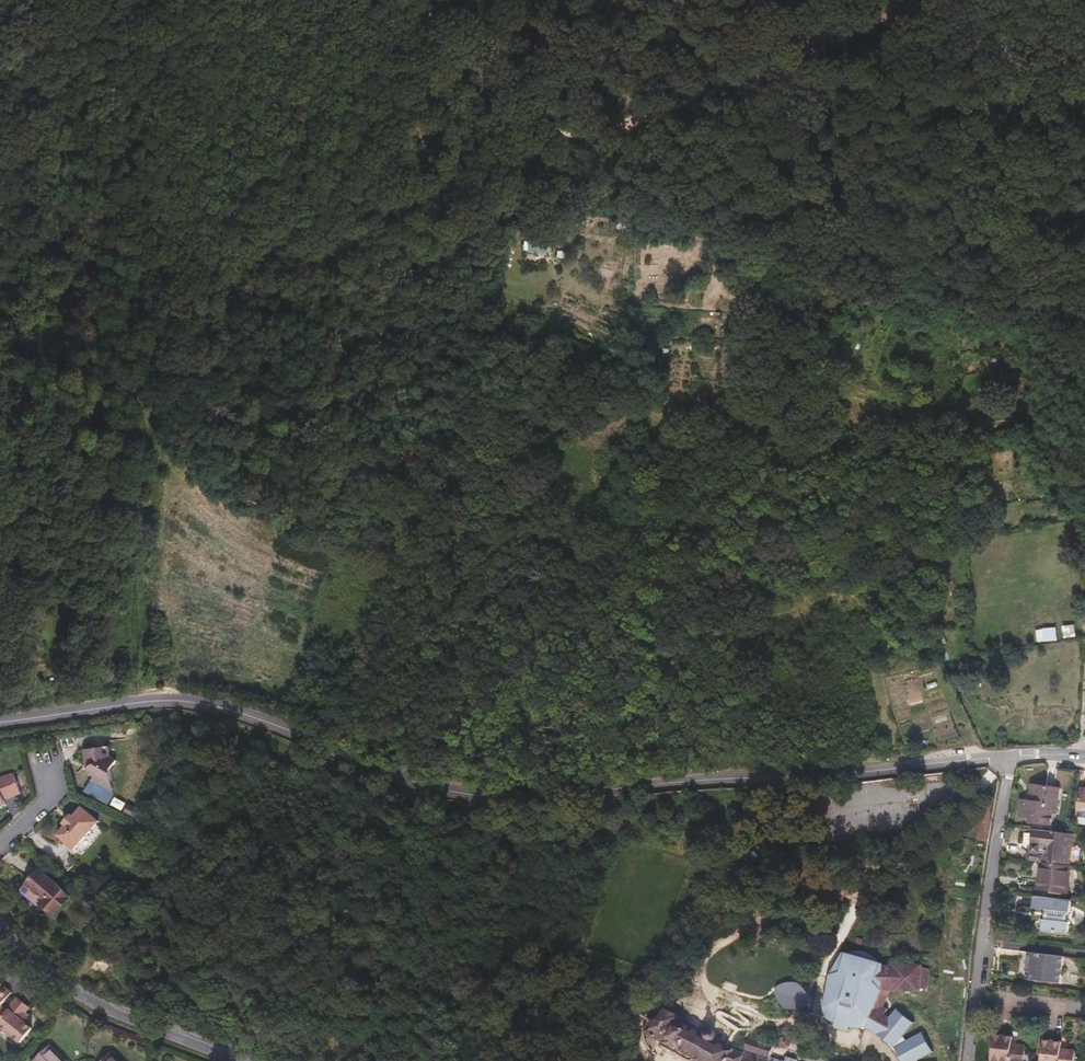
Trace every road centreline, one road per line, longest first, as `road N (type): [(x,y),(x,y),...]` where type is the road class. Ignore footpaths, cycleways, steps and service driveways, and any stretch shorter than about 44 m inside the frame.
road 1 (tertiary): [(0,721),(182,701),(252,716),(449,792),(512,798),(1010,756)]
road 2 (track): [(466,329),(505,347),(575,357),(741,439),(881,442),(1029,423),(1054,440),(1084,516)]
road 3 (track): [(433,24),(500,98),(564,134),(587,137),(933,0)]
road 4 (track): [(142,702),(107,368),(142,227)]
road 5 (residential): [(967,1060),(1010,756)]
road 6 (residential): [(0,915),(71,985),(240,1060)]
road 7 (track): [(142,227),(146,182),(105,135),(113,75),(144,0)]
road 8 (track): [(761,311),(741,439)]

